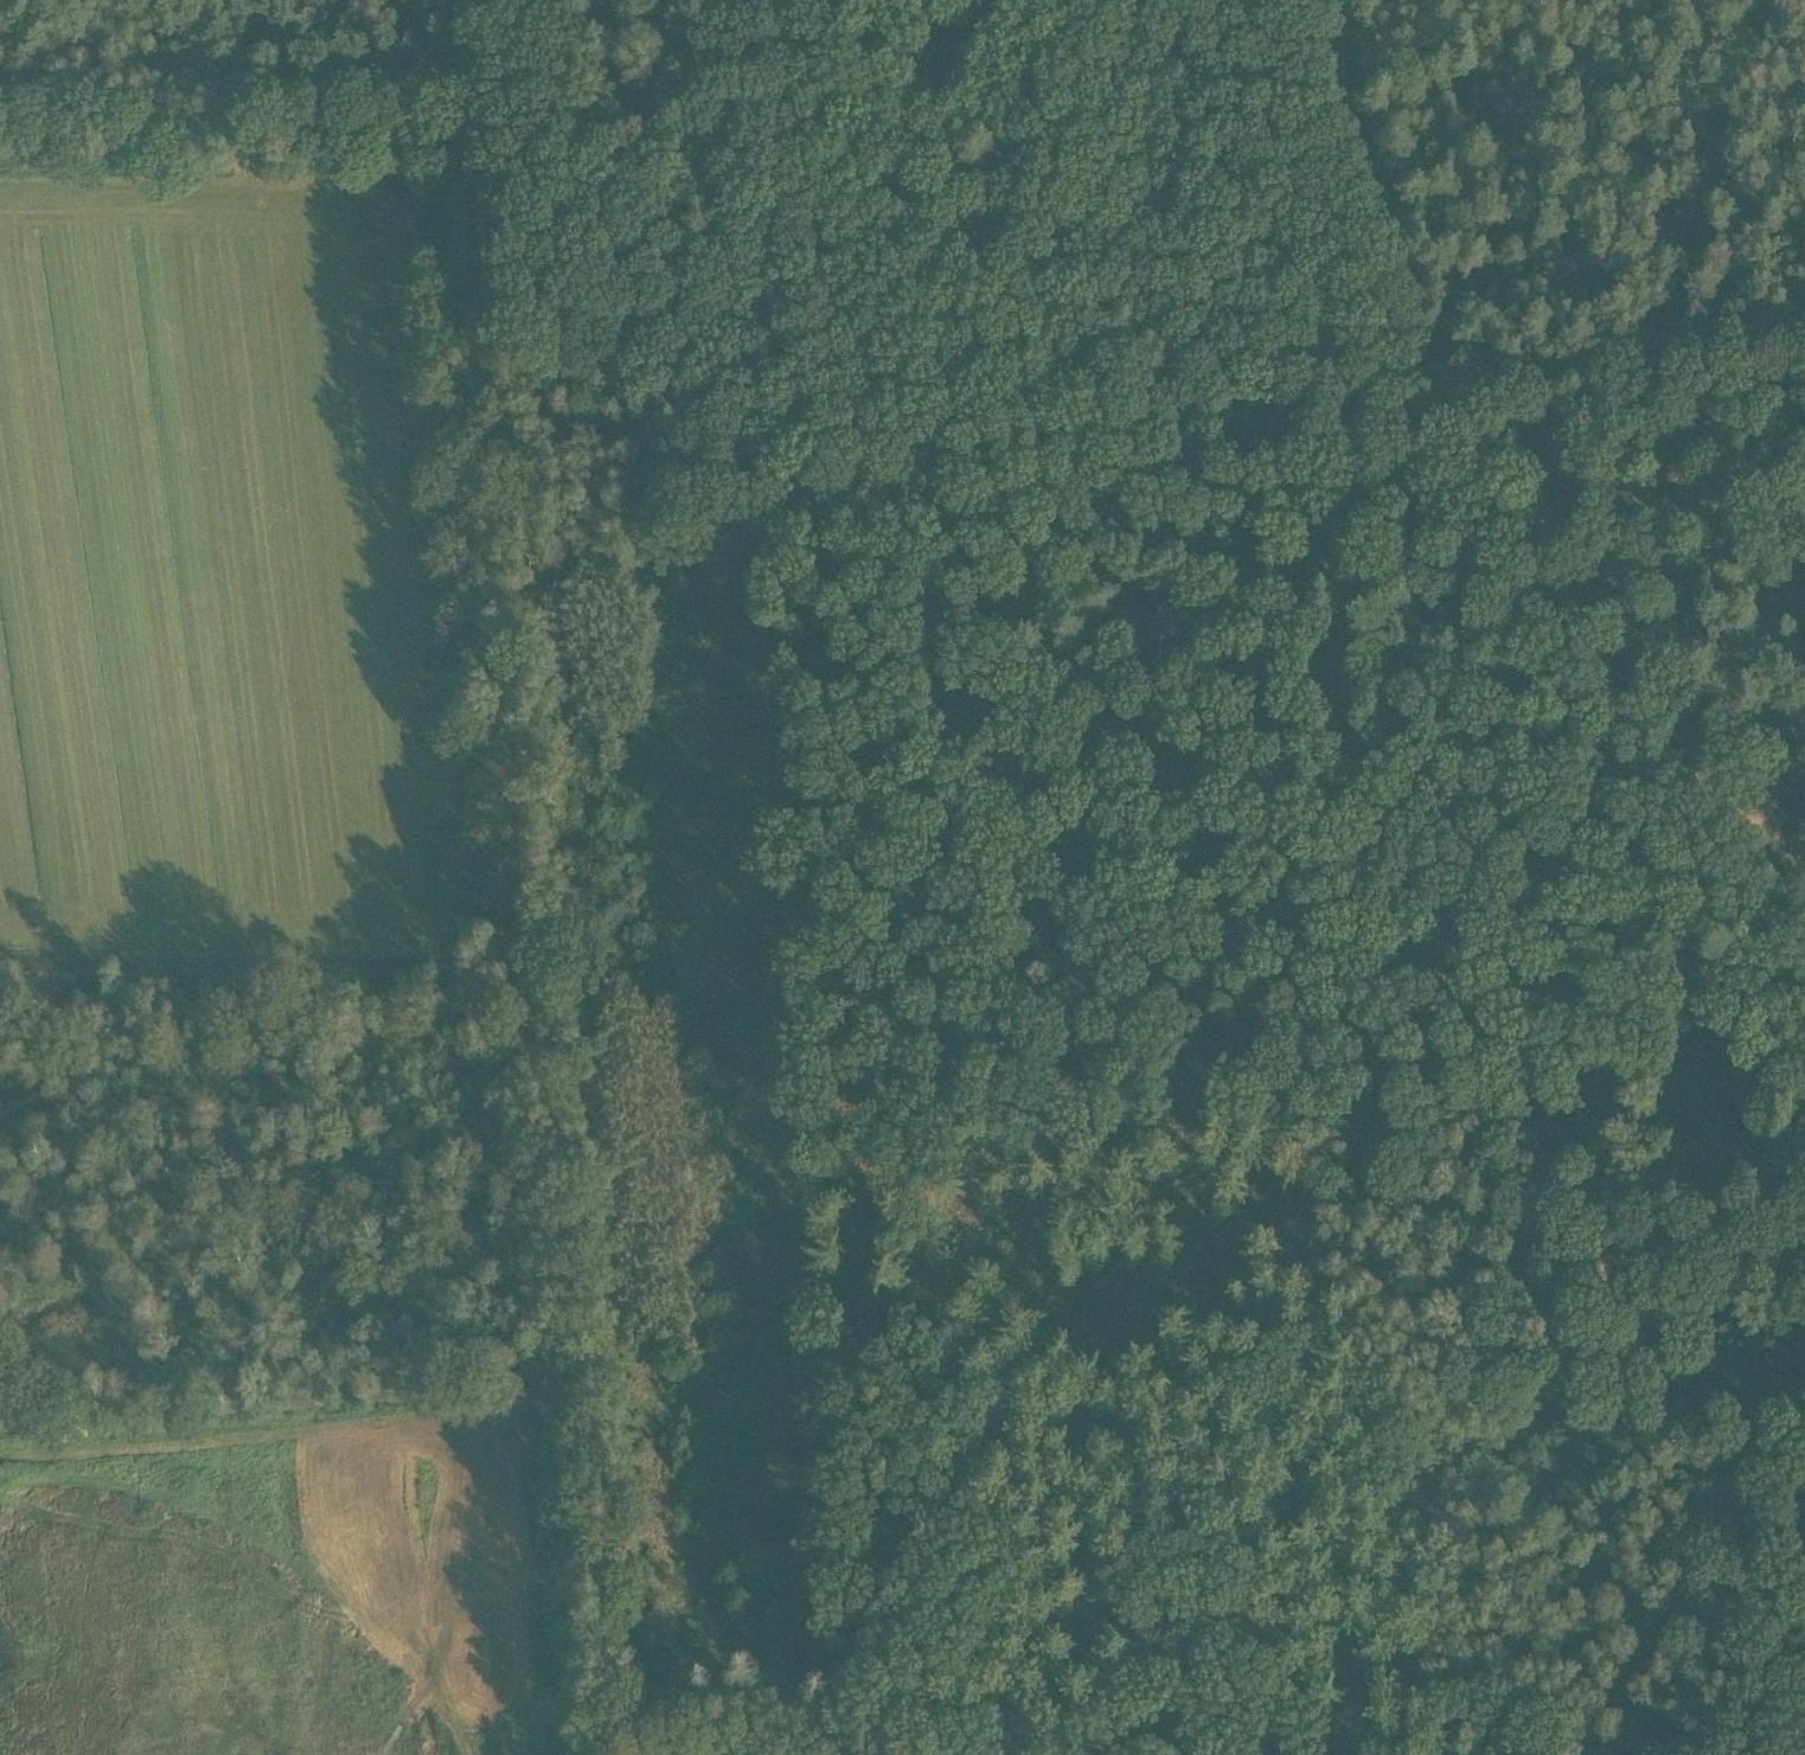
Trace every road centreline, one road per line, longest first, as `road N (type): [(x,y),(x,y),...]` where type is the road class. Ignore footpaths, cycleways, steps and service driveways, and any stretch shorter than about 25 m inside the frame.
road 1 (track): [(1433,419),(1645,736),(1804,864)]
road 2 (track): [(1309,0),(1340,130),(1433,419)]
road 3 (track): [(1433,419),(1804,362)]
road 4 (track): [(158,158),(0,164)]

